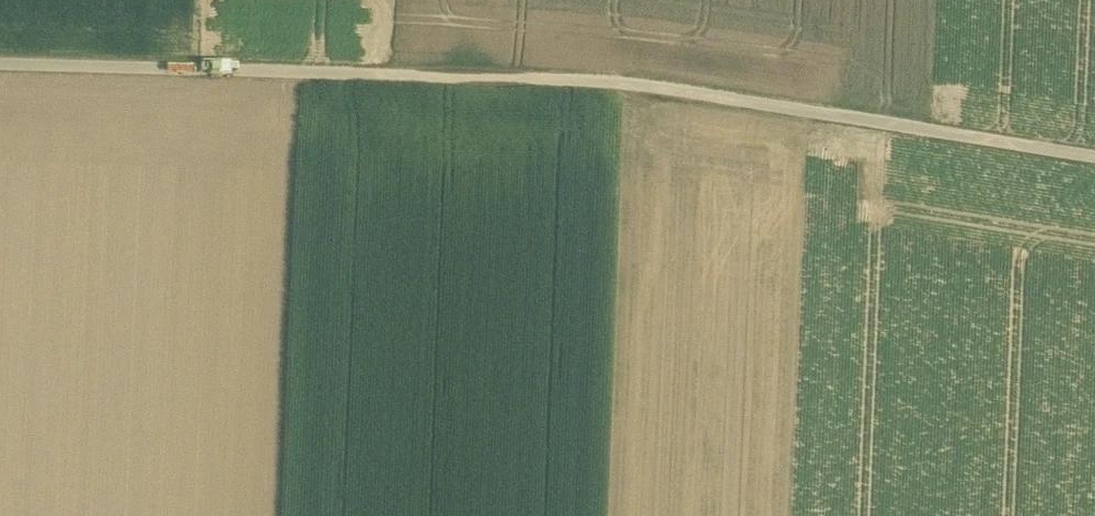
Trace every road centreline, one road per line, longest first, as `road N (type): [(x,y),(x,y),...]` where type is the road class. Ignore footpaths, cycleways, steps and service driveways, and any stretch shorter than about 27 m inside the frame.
road 1 (track): [(1094,158),(630,82),(0,69)]

